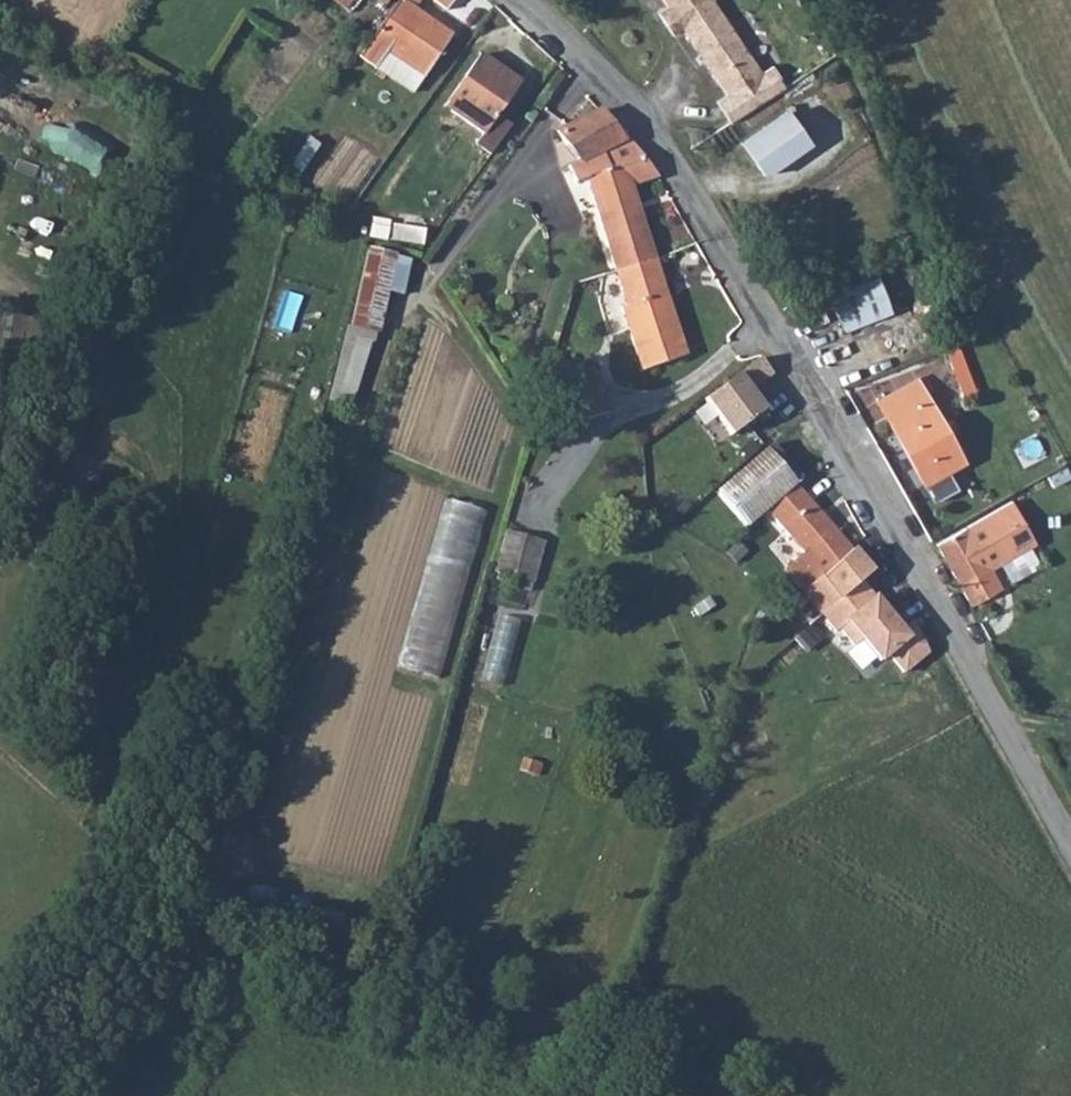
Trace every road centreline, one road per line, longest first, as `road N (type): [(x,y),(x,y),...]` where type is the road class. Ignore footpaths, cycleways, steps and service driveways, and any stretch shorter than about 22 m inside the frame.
road 1 (residential): [(526,0),(624,92),(950,622)]
road 2 (track): [(746,1095),(242,952),(195,957),(91,1095)]
road 3 (unclassified): [(950,622),(1070,840)]
road 4 (track): [(195,957),(164,902),(99,824)]

